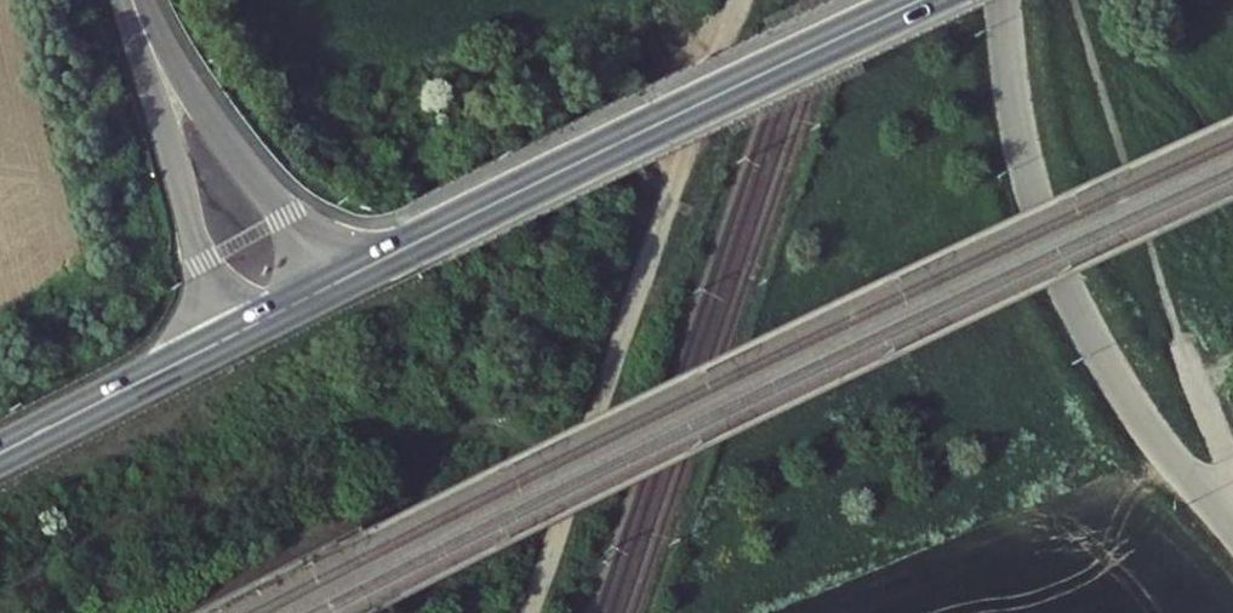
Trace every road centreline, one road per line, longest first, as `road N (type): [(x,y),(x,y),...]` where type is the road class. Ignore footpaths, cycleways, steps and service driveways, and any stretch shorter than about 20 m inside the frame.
road 1 (unclassified): [(742,0),(676,160),(533,612)]
road 2 (primary): [(936,0),(443,233)]
road 3 (residential): [(1232,526),(1153,441),(1110,376),(1065,288),(1033,191)]
road 4 (residential): [(134,0),(225,333)]
road 5 (residential): [(331,280),(191,81),(146,0)]
road 6 (primary): [(0,448),(225,333)]
road 7 (residential): [(1006,0),(1033,191)]
road 8 (primary): [(331,280),(443,233)]

